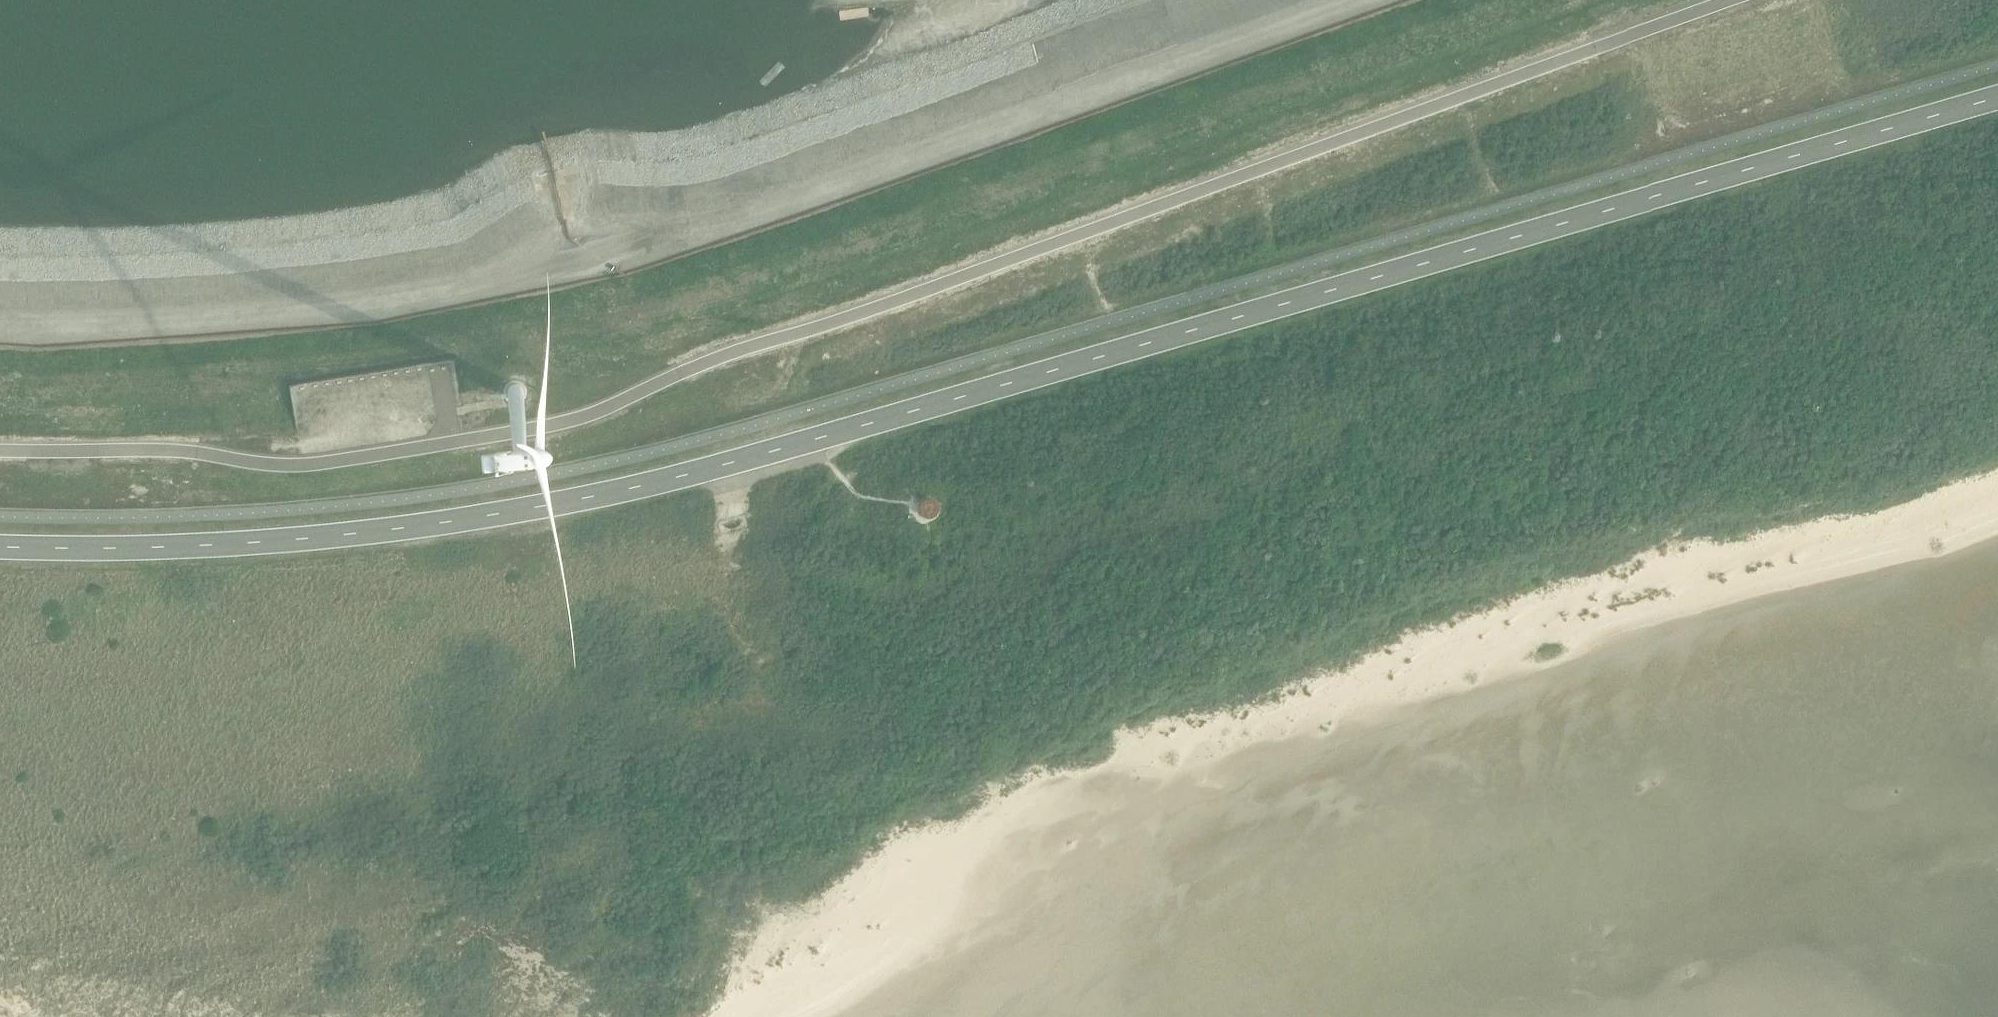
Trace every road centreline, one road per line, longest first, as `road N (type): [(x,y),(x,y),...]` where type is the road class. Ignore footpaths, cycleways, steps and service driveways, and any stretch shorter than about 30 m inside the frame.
road 1 (unclassified): [(1997,103),(656,480),(408,526),(255,540),(0,544)]
road 2 (track): [(1150,0),(904,69),(749,136),(565,198),(358,238),(148,259),(0,257)]

